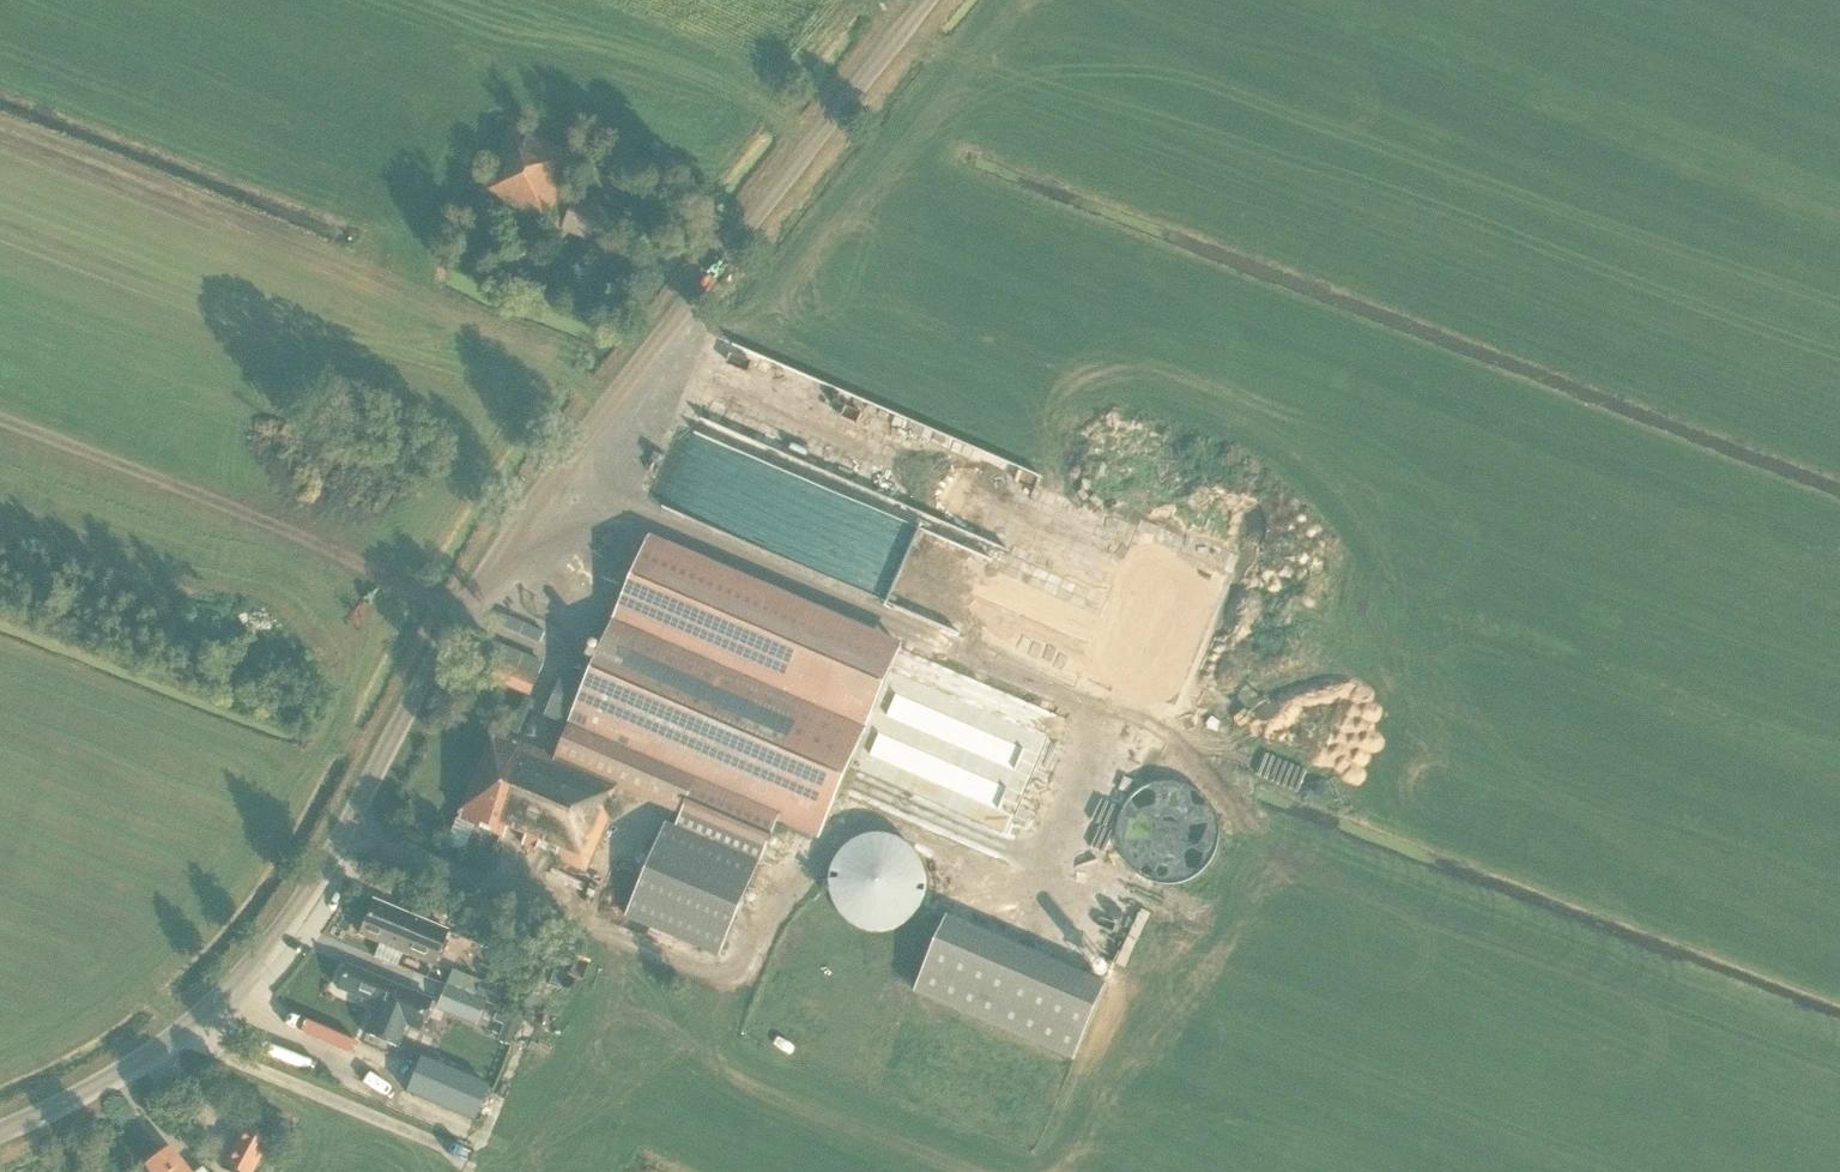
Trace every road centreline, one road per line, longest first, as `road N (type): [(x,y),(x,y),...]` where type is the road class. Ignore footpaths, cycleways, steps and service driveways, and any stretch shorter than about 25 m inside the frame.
road 1 (tertiary): [(0,1130),(166,1042),(263,957),(329,857),(437,649),(536,492),(926,0)]
road 2 (track): [(461,609),(0,432)]

